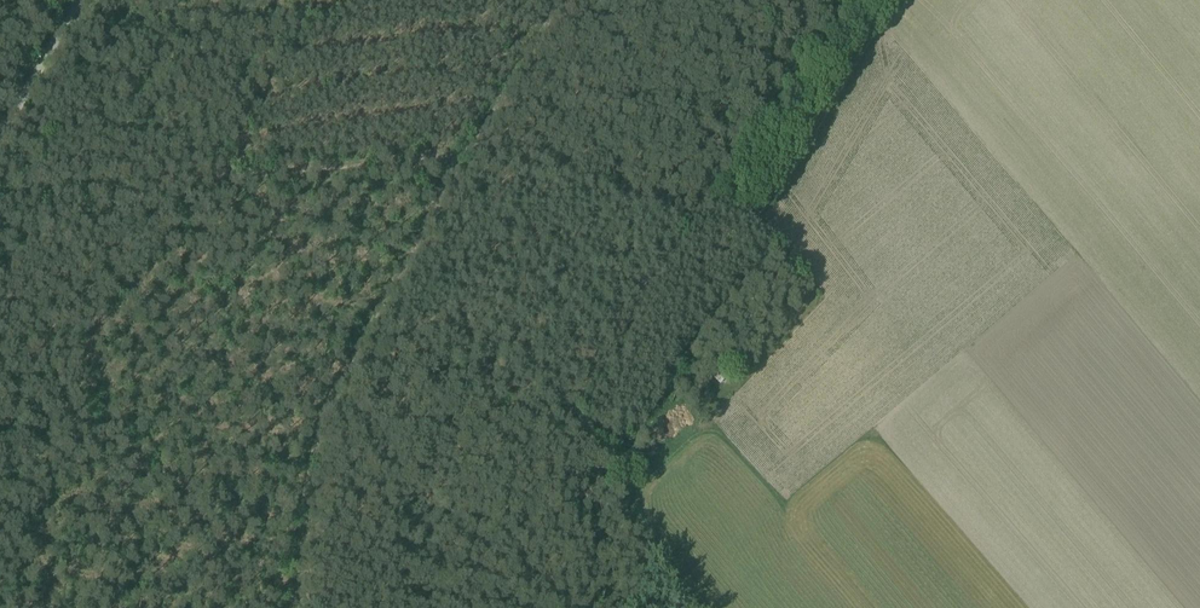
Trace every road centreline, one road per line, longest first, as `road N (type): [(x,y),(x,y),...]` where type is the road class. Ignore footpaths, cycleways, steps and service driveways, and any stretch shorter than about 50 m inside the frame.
road 1 (track): [(295,607),(320,421),(560,0)]
road 2 (unclassified): [(0,139),(78,0)]

